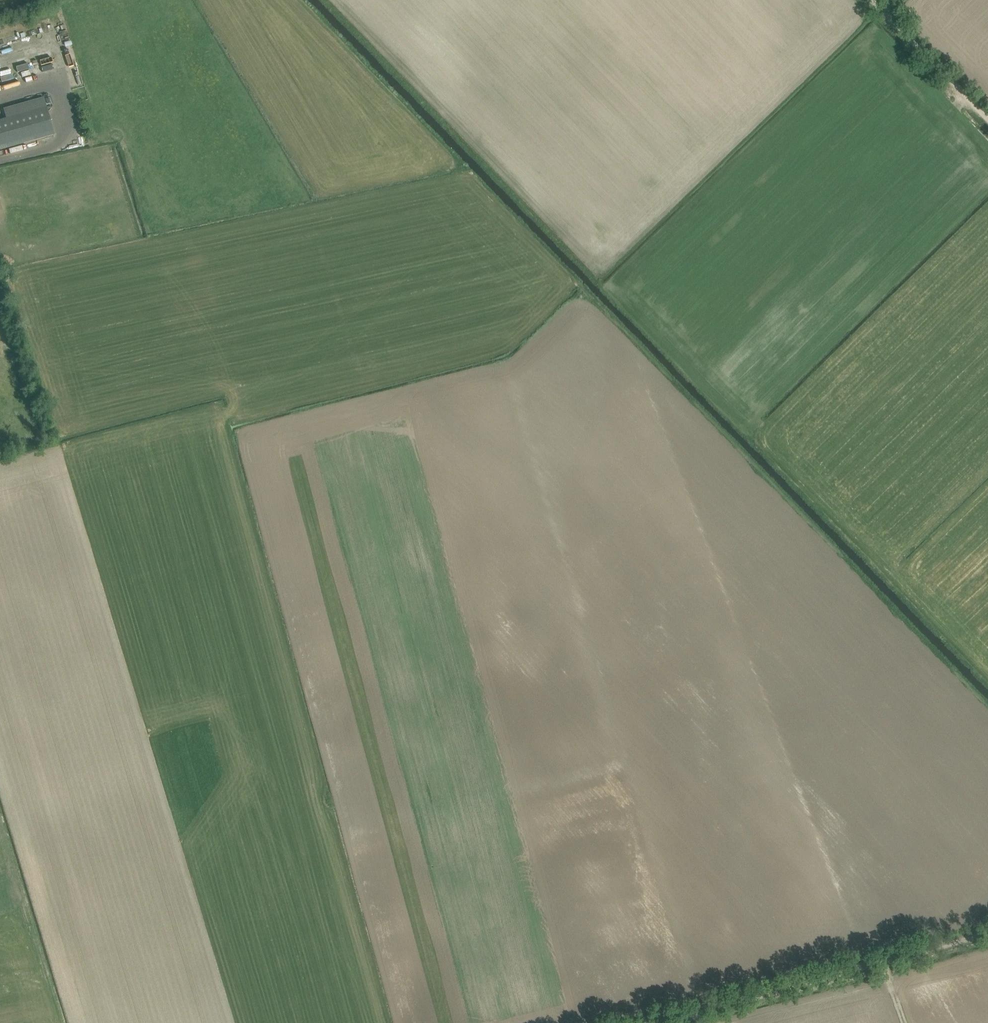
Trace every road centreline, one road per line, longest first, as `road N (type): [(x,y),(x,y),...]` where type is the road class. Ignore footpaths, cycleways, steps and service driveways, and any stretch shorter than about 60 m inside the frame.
road 1 (track): [(685,1016),(987,934)]
road 2 (track): [(987,120),(873,0)]

